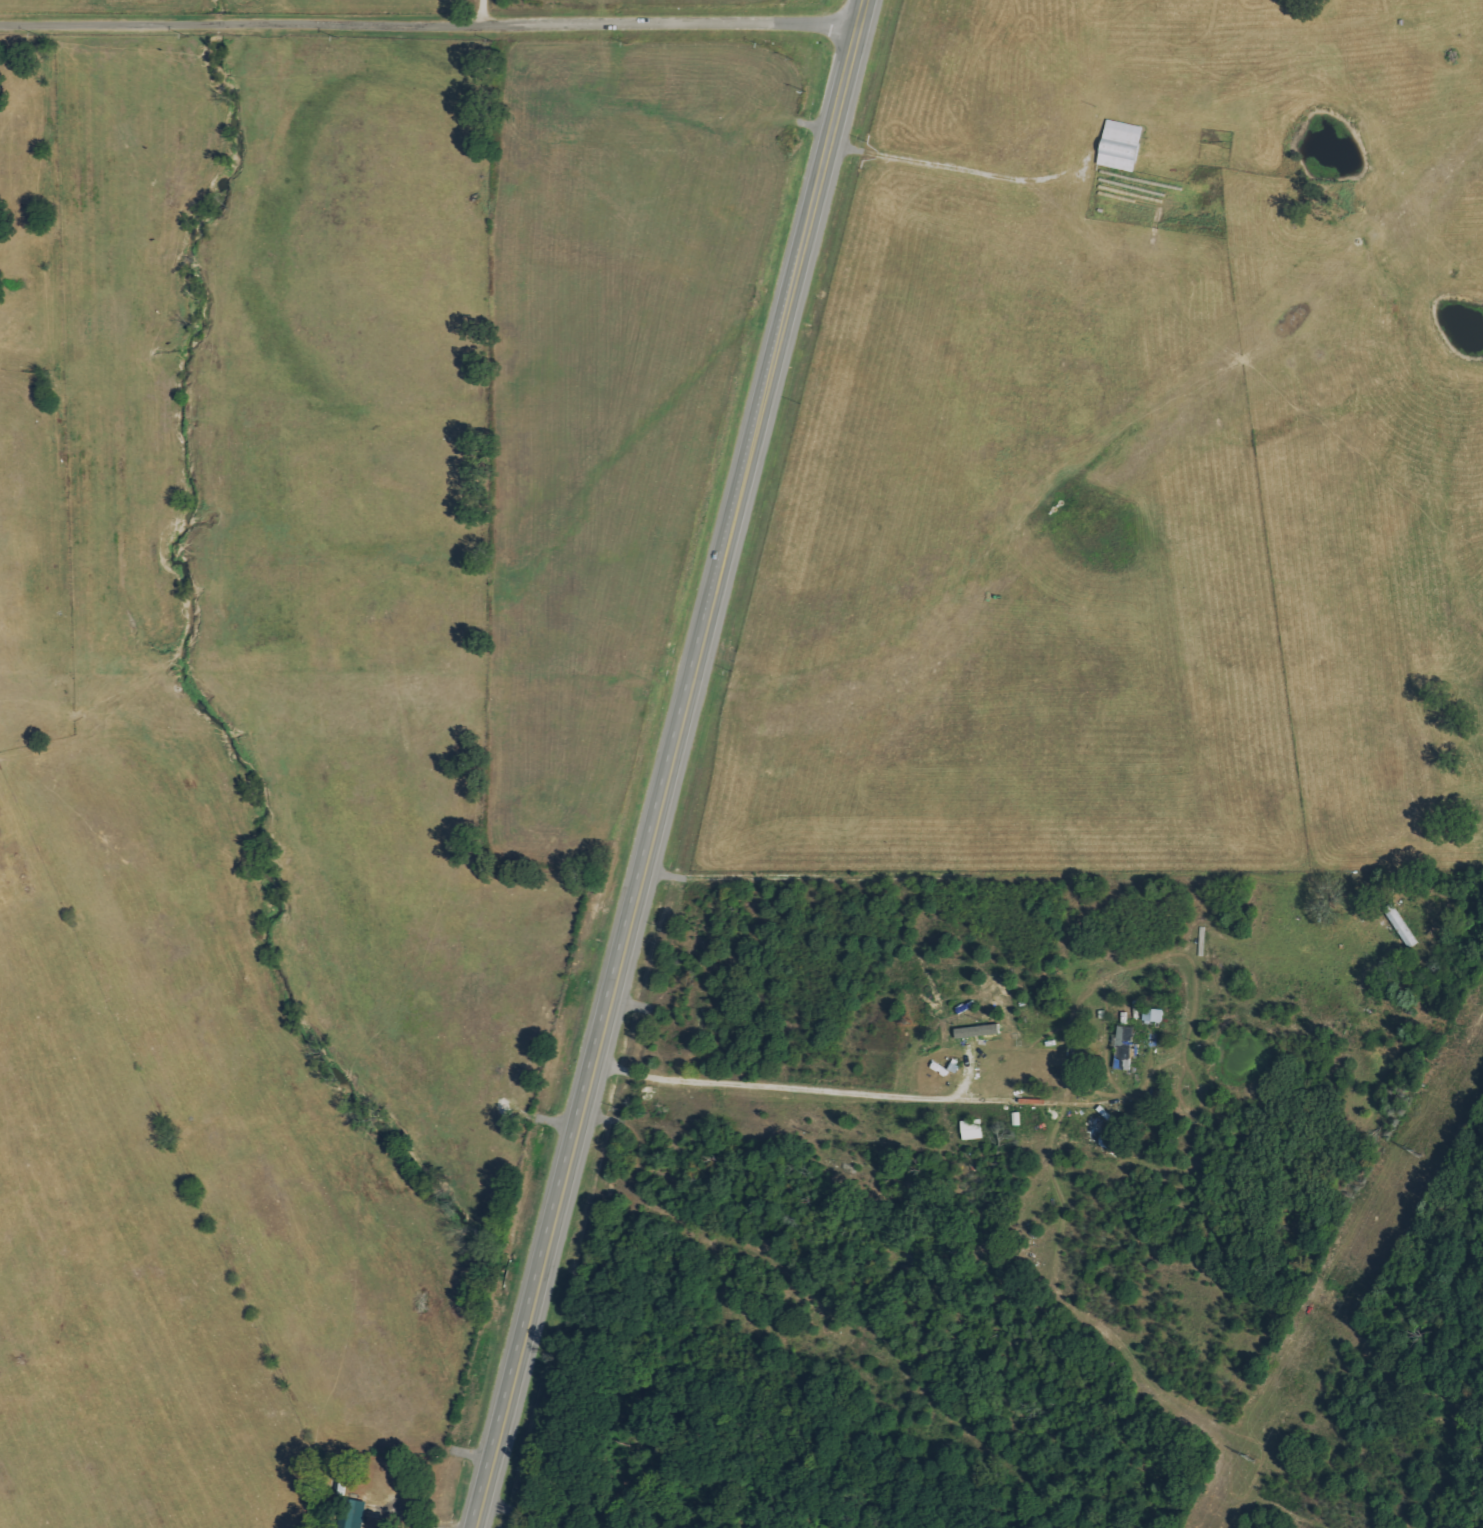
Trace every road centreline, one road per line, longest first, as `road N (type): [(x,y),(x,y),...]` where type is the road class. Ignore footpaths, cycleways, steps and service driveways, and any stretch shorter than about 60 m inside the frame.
road 1 (primary): [(474,1527),(618,931),(854,34)]
road 2 (residential): [(0,25),(801,23),(854,34)]

